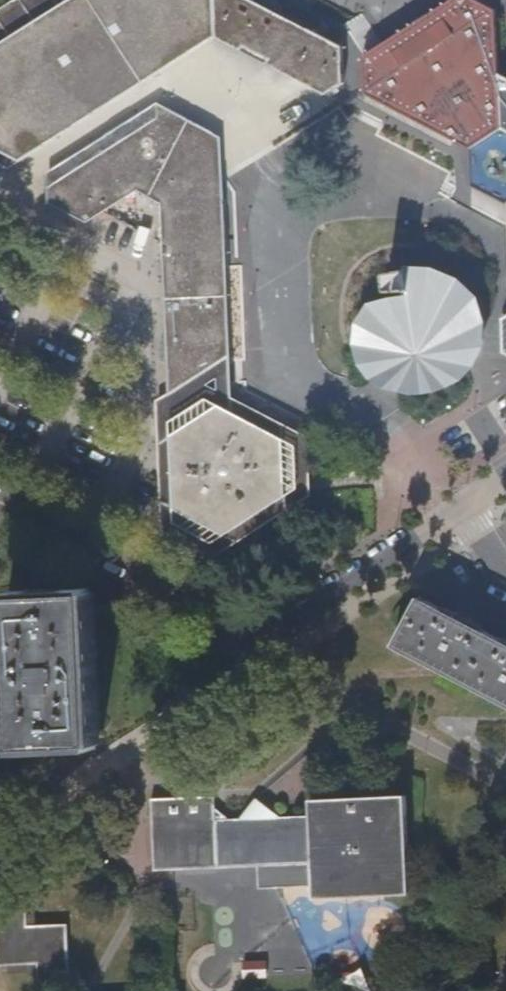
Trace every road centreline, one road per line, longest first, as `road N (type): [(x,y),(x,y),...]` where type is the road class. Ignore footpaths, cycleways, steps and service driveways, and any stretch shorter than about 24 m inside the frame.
road 1 (residential): [(0,490),(264,625),(458,502)]

